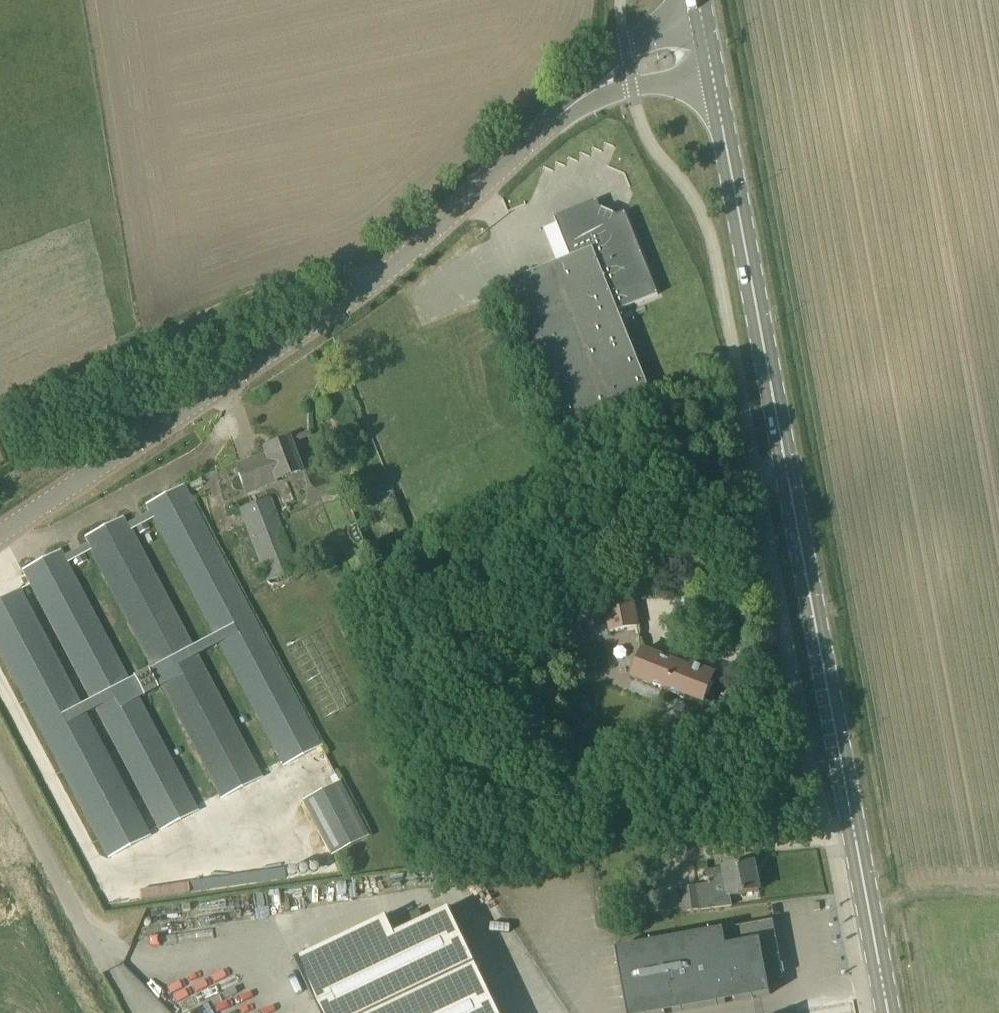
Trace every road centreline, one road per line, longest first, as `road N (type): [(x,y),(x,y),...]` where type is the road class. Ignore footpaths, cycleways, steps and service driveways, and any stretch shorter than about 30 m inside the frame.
road 1 (primary): [(889,1012),(712,73)]
road 2 (unclassified): [(0,535),(393,275),(566,112)]
road 3 (track): [(0,409),(293,280),(393,275)]
road 4 (unclassified): [(702,21),(627,53),(566,112)]
road 5 (unclassified): [(566,112),(712,73)]

